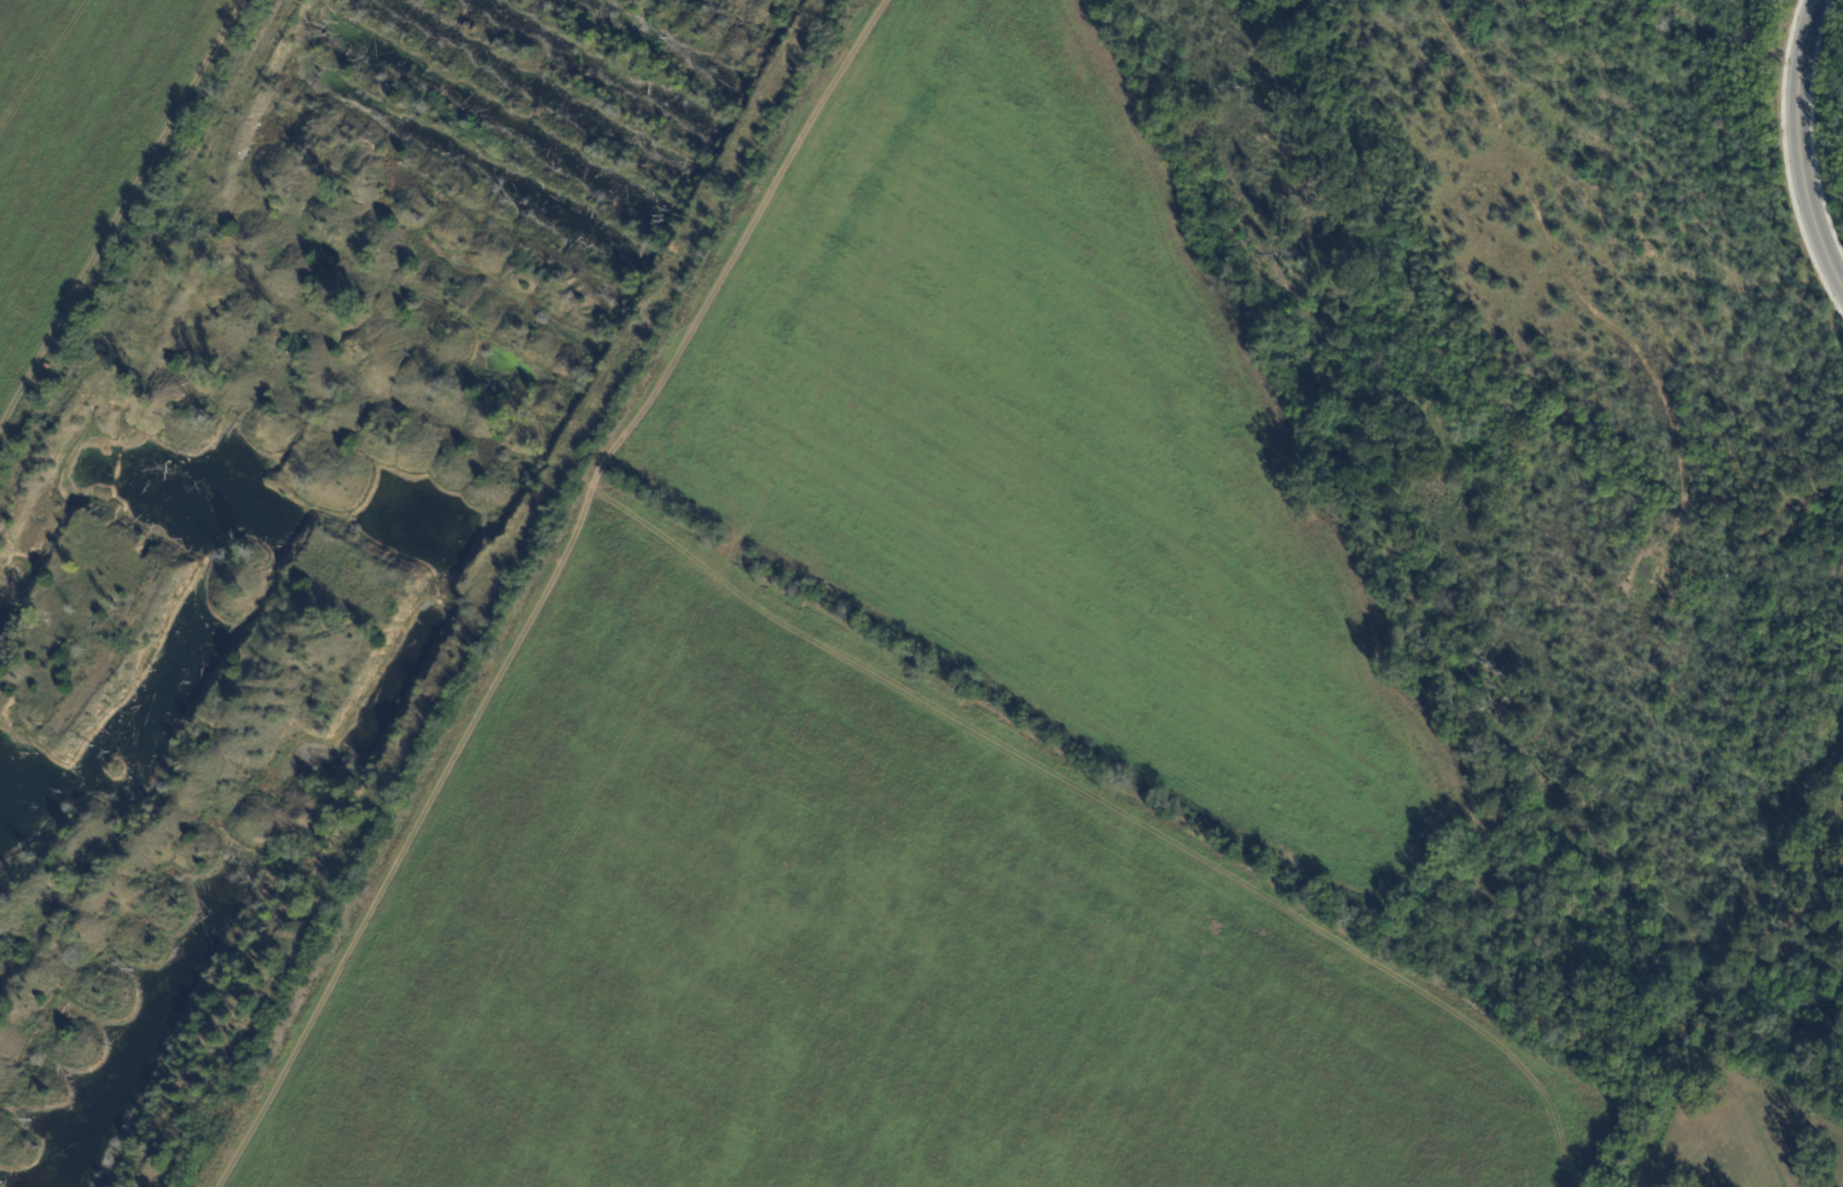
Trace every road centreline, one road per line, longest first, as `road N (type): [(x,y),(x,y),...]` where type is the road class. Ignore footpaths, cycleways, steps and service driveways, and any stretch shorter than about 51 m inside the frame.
road 1 (tertiary): [(1814,0),(1798,74),(1799,152),(1816,231),(1842,288)]

